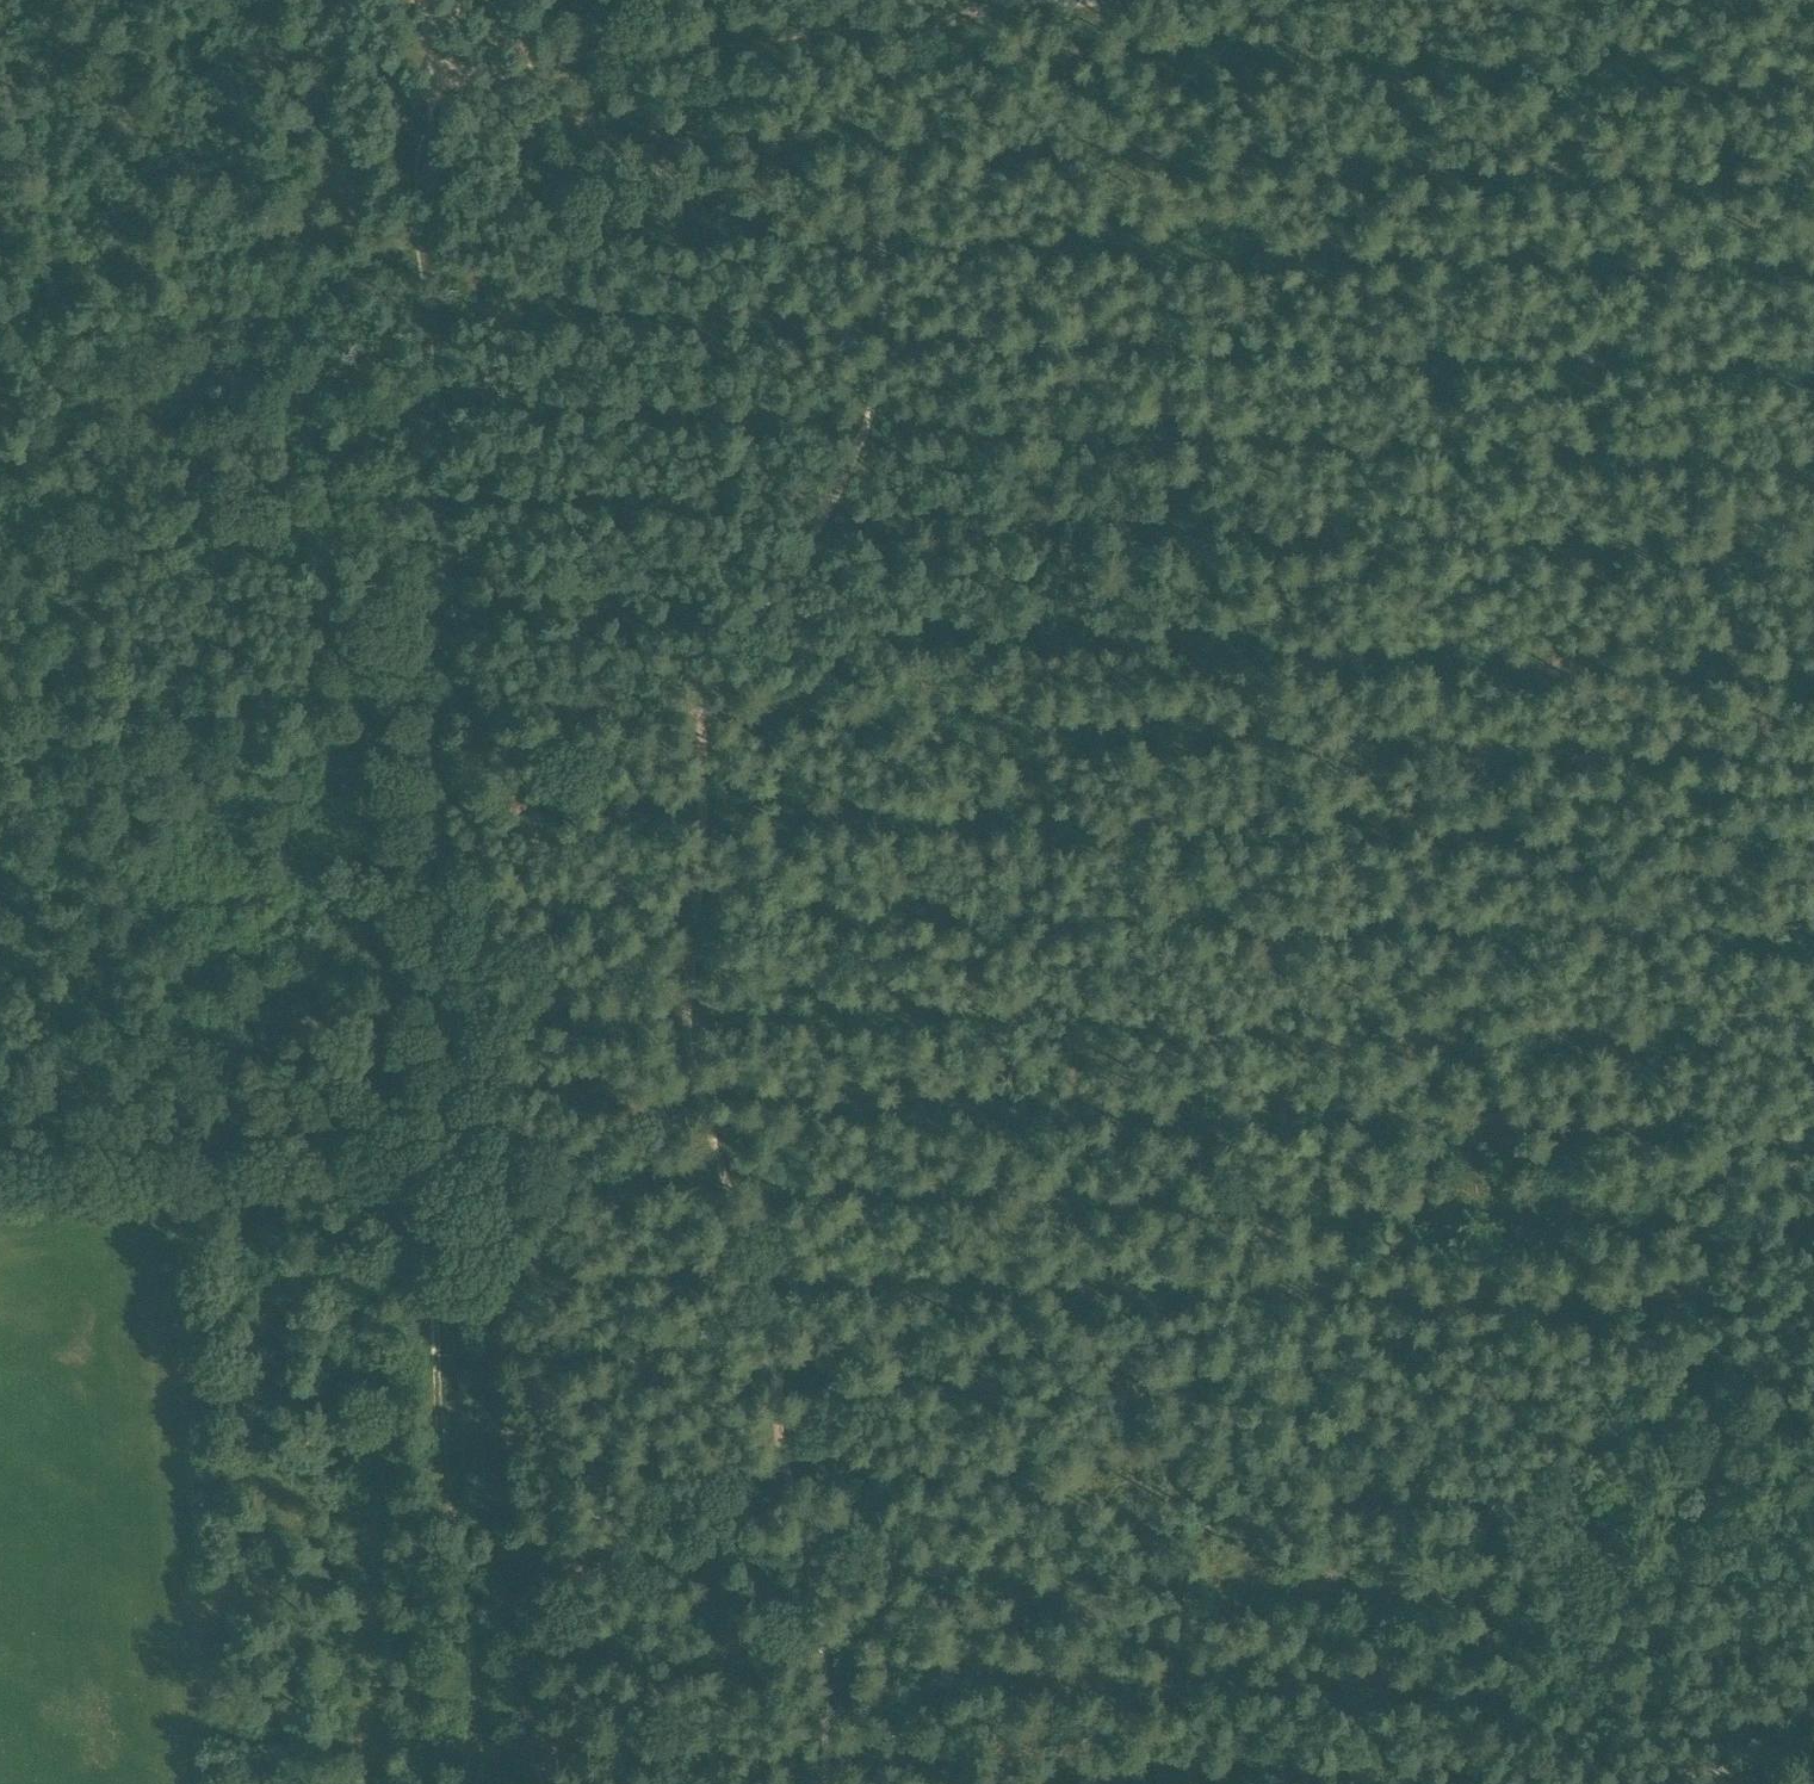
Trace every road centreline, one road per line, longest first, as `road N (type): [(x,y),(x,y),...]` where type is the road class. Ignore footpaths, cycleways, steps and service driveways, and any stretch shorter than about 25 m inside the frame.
road 1 (track): [(705,704),(697,1018),(707,1099),(772,1299),(831,1594),(840,1783)]
road 2 (track): [(722,660),(843,483),(885,402),(889,330),(876,205),(909,26),(1084,0)]
road 3 (track): [(481,1783),(437,1383),(430,1182)]
road 4 (track): [(0,1152),(284,1138),(320,1141),(430,1182)]

